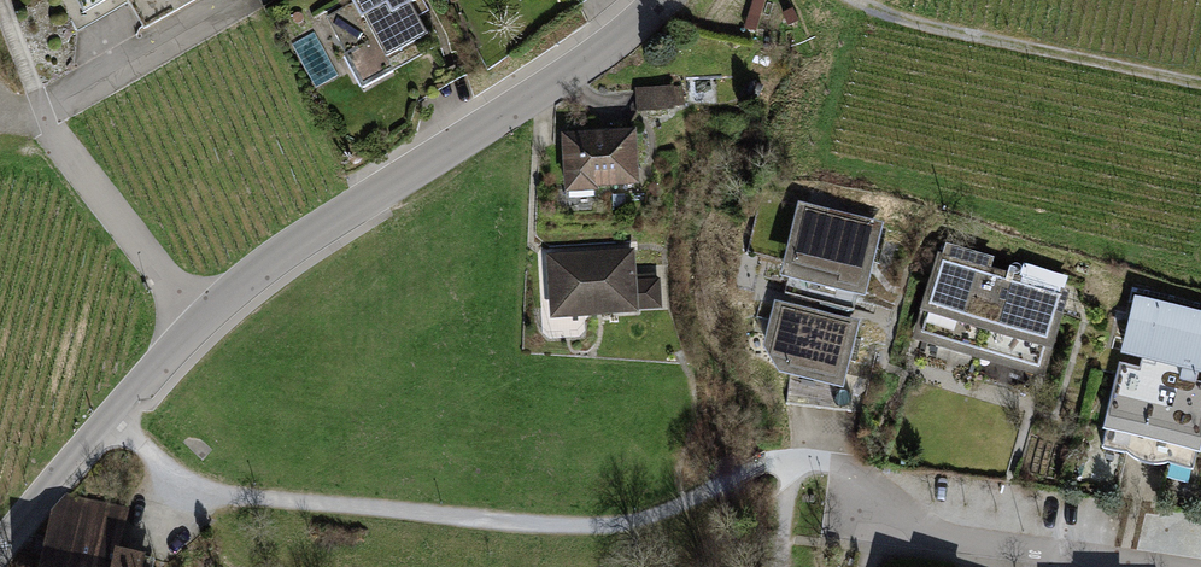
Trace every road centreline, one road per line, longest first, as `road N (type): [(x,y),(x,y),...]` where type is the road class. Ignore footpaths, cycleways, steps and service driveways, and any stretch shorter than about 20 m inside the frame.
road 1 (residential): [(200,325),(290,251),(567,74),(662,0)]
road 2 (track): [(856,0),(940,27),(1200,83)]
road 3 (residential): [(0,543),(200,325)]
road 4 (residential): [(855,528),(1142,566)]
road 5 (residential): [(200,325),(43,118)]

